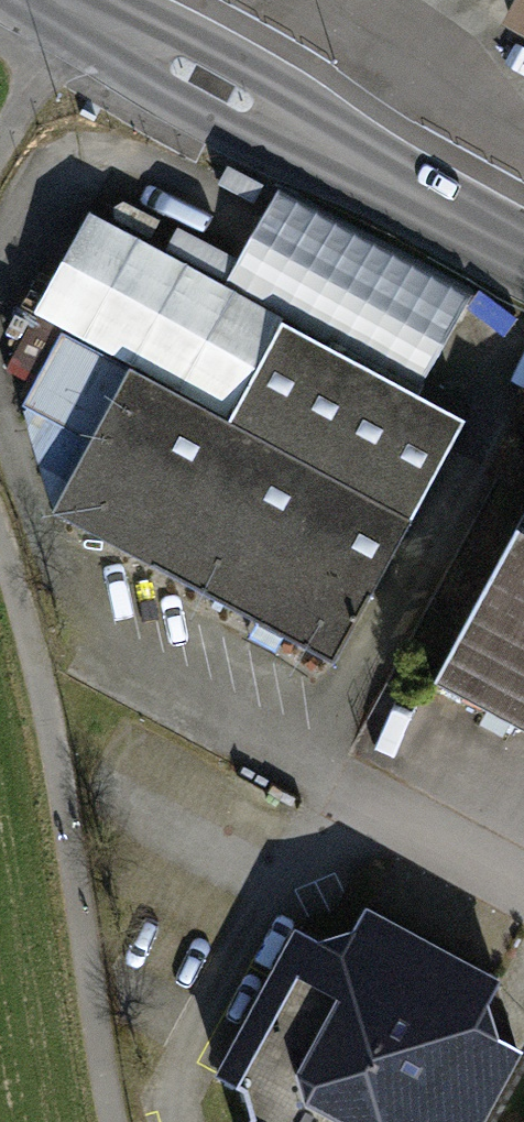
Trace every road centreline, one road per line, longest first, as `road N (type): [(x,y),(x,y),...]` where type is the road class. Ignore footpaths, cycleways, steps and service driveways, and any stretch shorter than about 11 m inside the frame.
road 1 (track): [(0,561),(80,891),(113,1121)]
road 2 (tertiary): [(523,253),(51,0)]
road 3 (residential): [(76,627),(523,877)]

